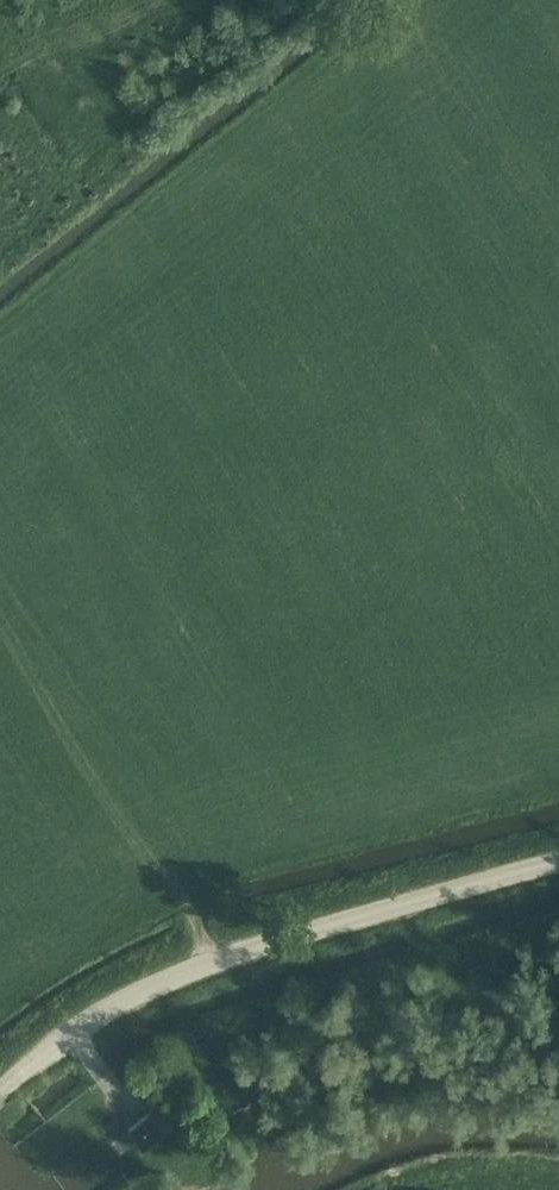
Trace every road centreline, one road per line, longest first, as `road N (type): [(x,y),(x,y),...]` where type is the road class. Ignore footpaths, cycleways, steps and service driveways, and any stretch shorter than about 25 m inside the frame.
road 1 (unclassified): [(0,1091),(86,1023),(185,975),(558,863)]

